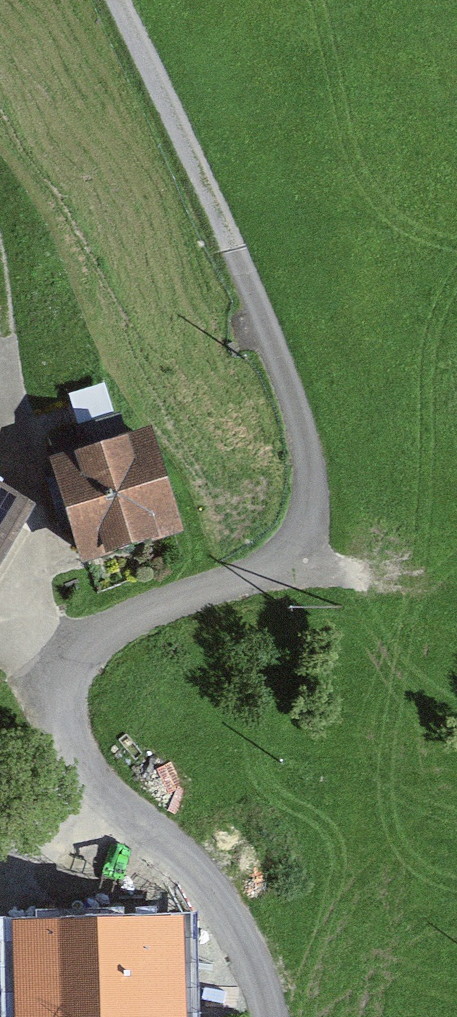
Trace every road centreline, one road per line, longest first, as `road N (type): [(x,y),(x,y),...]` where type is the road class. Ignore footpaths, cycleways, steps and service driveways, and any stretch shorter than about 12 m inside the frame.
road 1 (track): [(119,0),(284,366),(313,475),(313,514),(283,560),(85,643),(58,692),(63,728),(88,768),(208,886),(250,950),(272,1016)]
road 2 (track): [(0,300),(69,660)]
road 3 (track): [(0,834),(130,805)]

